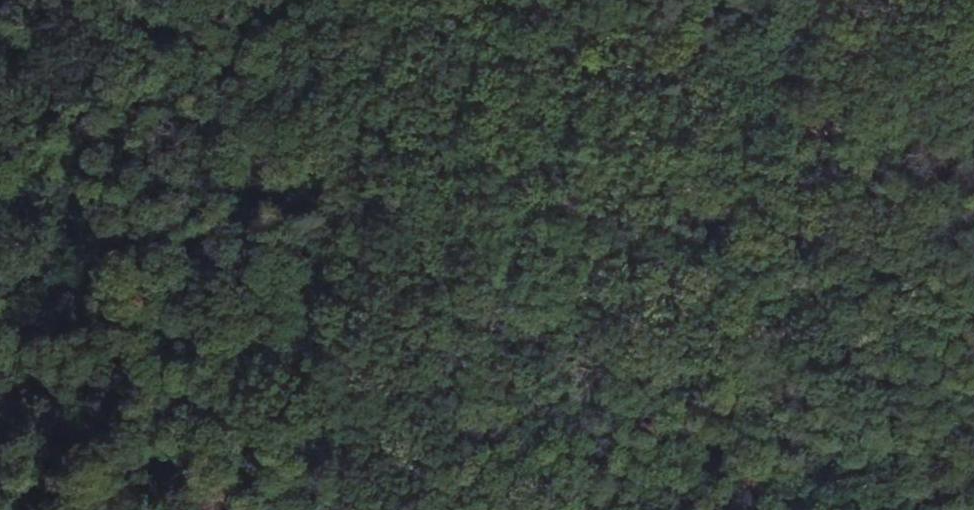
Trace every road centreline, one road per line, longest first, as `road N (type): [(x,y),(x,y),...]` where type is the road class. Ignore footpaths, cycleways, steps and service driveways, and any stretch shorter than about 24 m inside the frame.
road 1 (track): [(938,509),(925,489),(837,440),(722,394),(675,350),(679,337),(714,330),(883,337),(973,320)]

